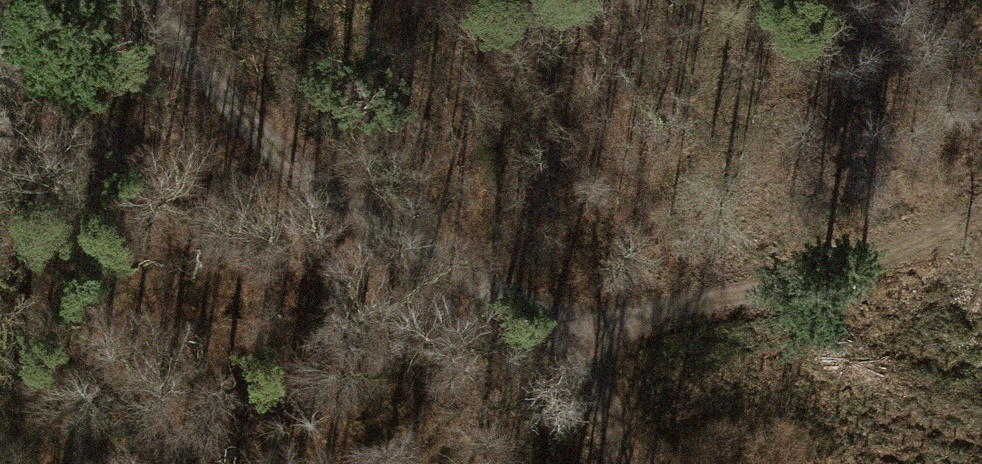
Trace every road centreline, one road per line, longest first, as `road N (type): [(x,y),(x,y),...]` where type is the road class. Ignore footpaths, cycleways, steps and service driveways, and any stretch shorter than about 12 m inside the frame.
road 1 (track): [(981,205),(948,233),(850,275),(583,318),(487,301),(307,186),(244,126),(158,0)]
road 2 (track): [(583,318),(628,463)]

